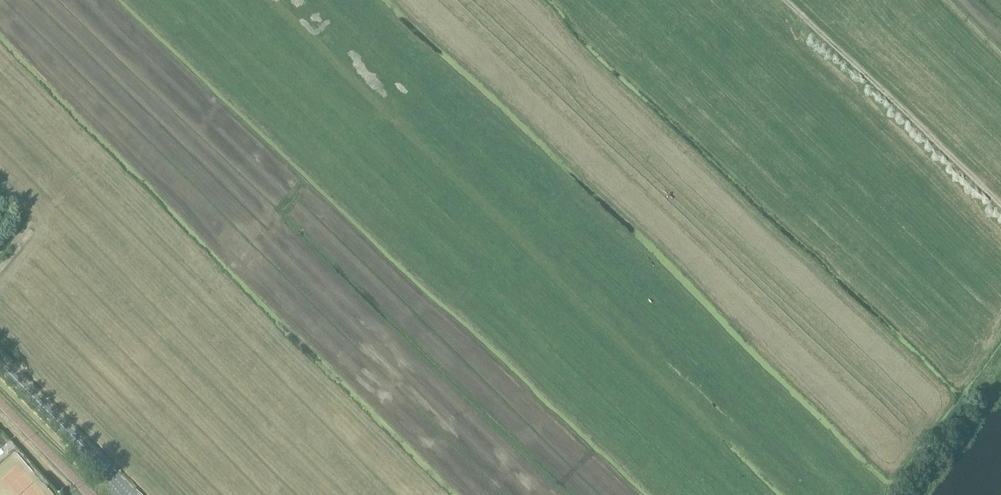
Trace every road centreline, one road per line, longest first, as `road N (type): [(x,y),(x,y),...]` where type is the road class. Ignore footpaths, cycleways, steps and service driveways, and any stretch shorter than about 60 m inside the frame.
road 1 (track): [(785,0),(1000,208)]
road 2 (tertiary): [(106,468),(0,364)]

